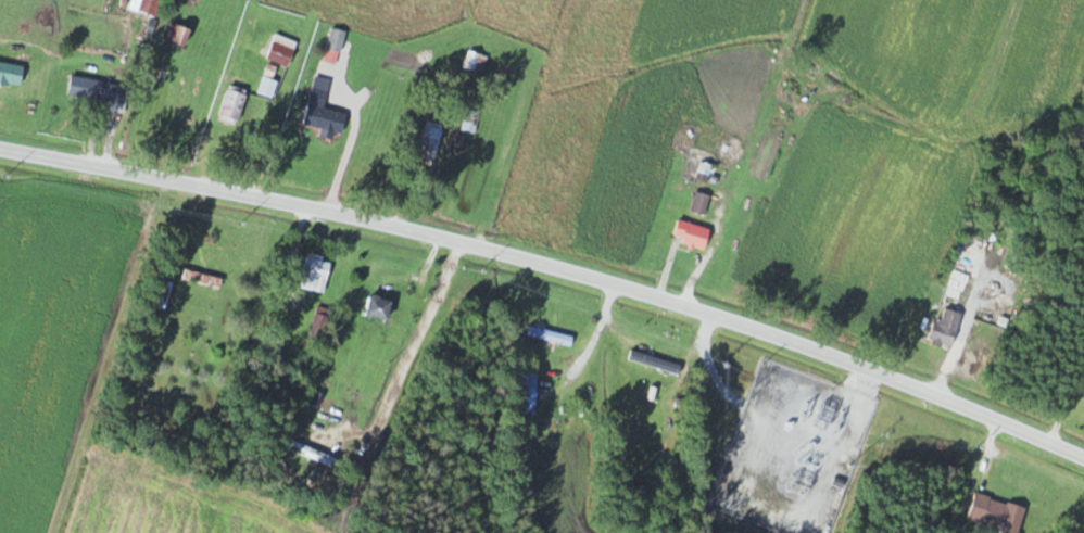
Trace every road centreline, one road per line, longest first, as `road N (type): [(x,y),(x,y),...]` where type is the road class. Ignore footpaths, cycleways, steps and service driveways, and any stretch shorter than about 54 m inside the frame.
road 1 (tertiary): [(1083,456),(694,307),(442,237),(0,147)]

